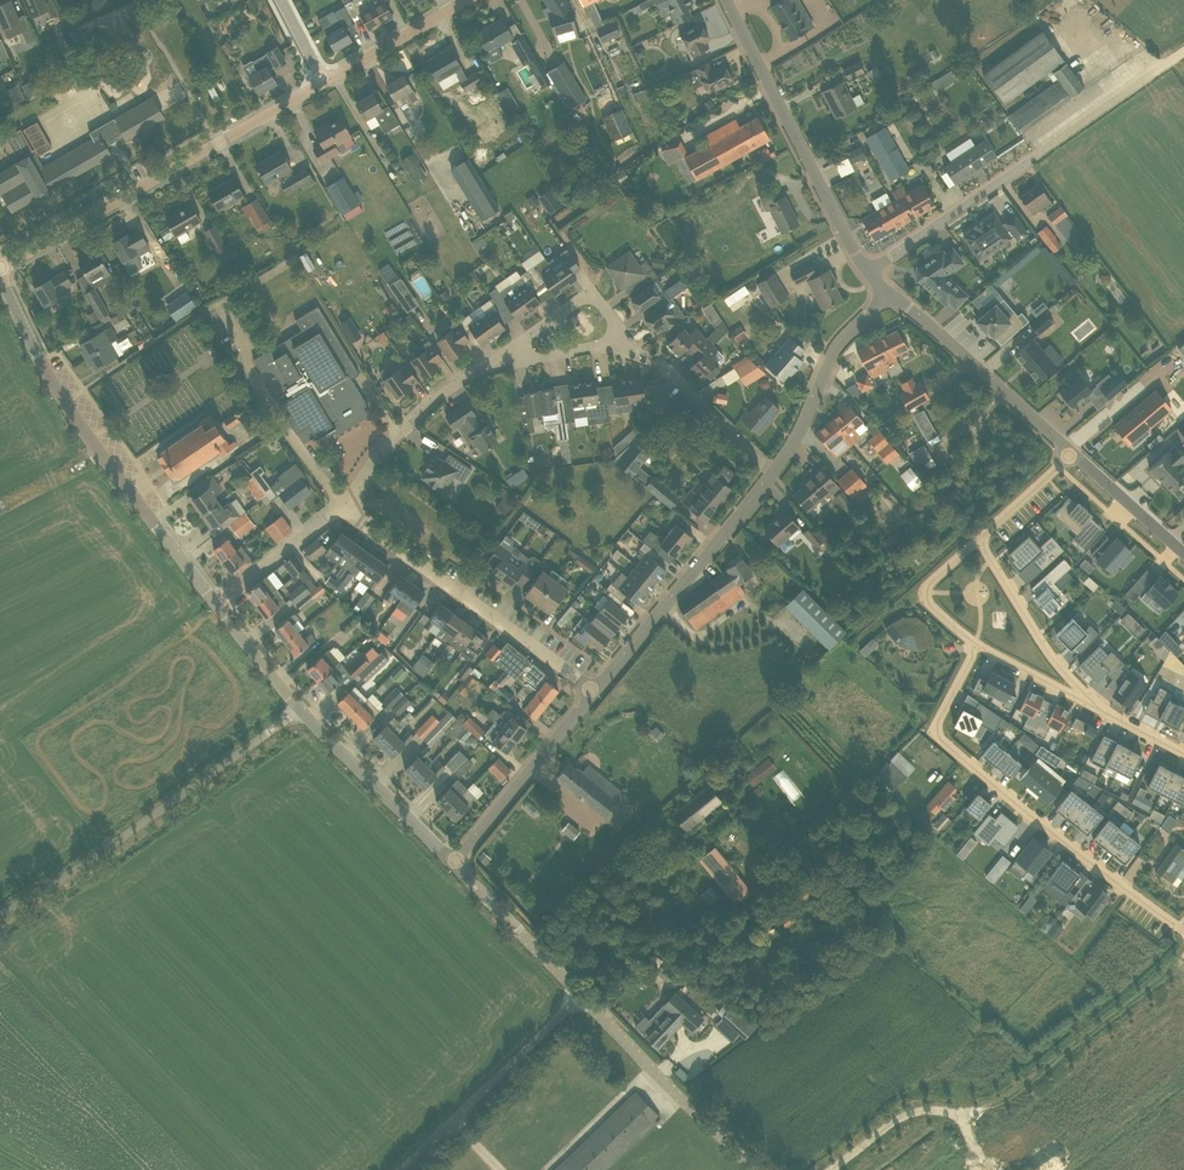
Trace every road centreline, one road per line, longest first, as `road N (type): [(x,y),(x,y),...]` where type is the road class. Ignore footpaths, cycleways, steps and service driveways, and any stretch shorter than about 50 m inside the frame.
road 1 (residential): [(1183,935),(937,733),(977,647)]
road 2 (tertiary): [(214,603),(65,399),(0,267)]
road 3 (residential): [(0,265),(322,79)]
road 4 (unclassified): [(869,271),(1171,60)]
road 5 (unclassified): [(0,915),(299,709)]
road 6 (residential): [(592,690),(339,504)]
road 7 (unclassified): [(869,271),(721,0)]
road 8 (unclassified): [(592,690),(774,473)]
road 9 (unclassified): [(401,1169),(581,998)]
road 10 (tertiary): [(756,1169),(581,998)]
road 11 (unclassified): [(1070,456),(889,298)]
road 12 (unclassified): [(453,863),(592,690)]
road 13 (residential): [(339,504),(435,400),(502,361)]
road 14 (tertiary): [(453,863),(299,709)]
road 15 (unclassified): [(774,473),(843,339),(889,298)]
road 16 (residential): [(983,538),(1053,659),(1091,707)]
road 17 (tertiary): [(581,998),(453,863)]
road 18 (residential): [(502,361),(584,293),(598,293),(627,349)]
road 19 (residential): [(322,79),(463,0)]
road 20 (residential): [(214,603),(339,504)]
road 21 (residential): [(774,473),(660,365)]
road 22 (residential): [(977,647),(938,614),(926,593),(983,538)]
road 23 (unclassified): [(1183,557),(1070,456)]
road 24 (tertiary): [(299,709),(214,603)]
road 25 (residential): [(1091,707),(977,647)]
road 26 (residential): [(502,361),(627,349)]

